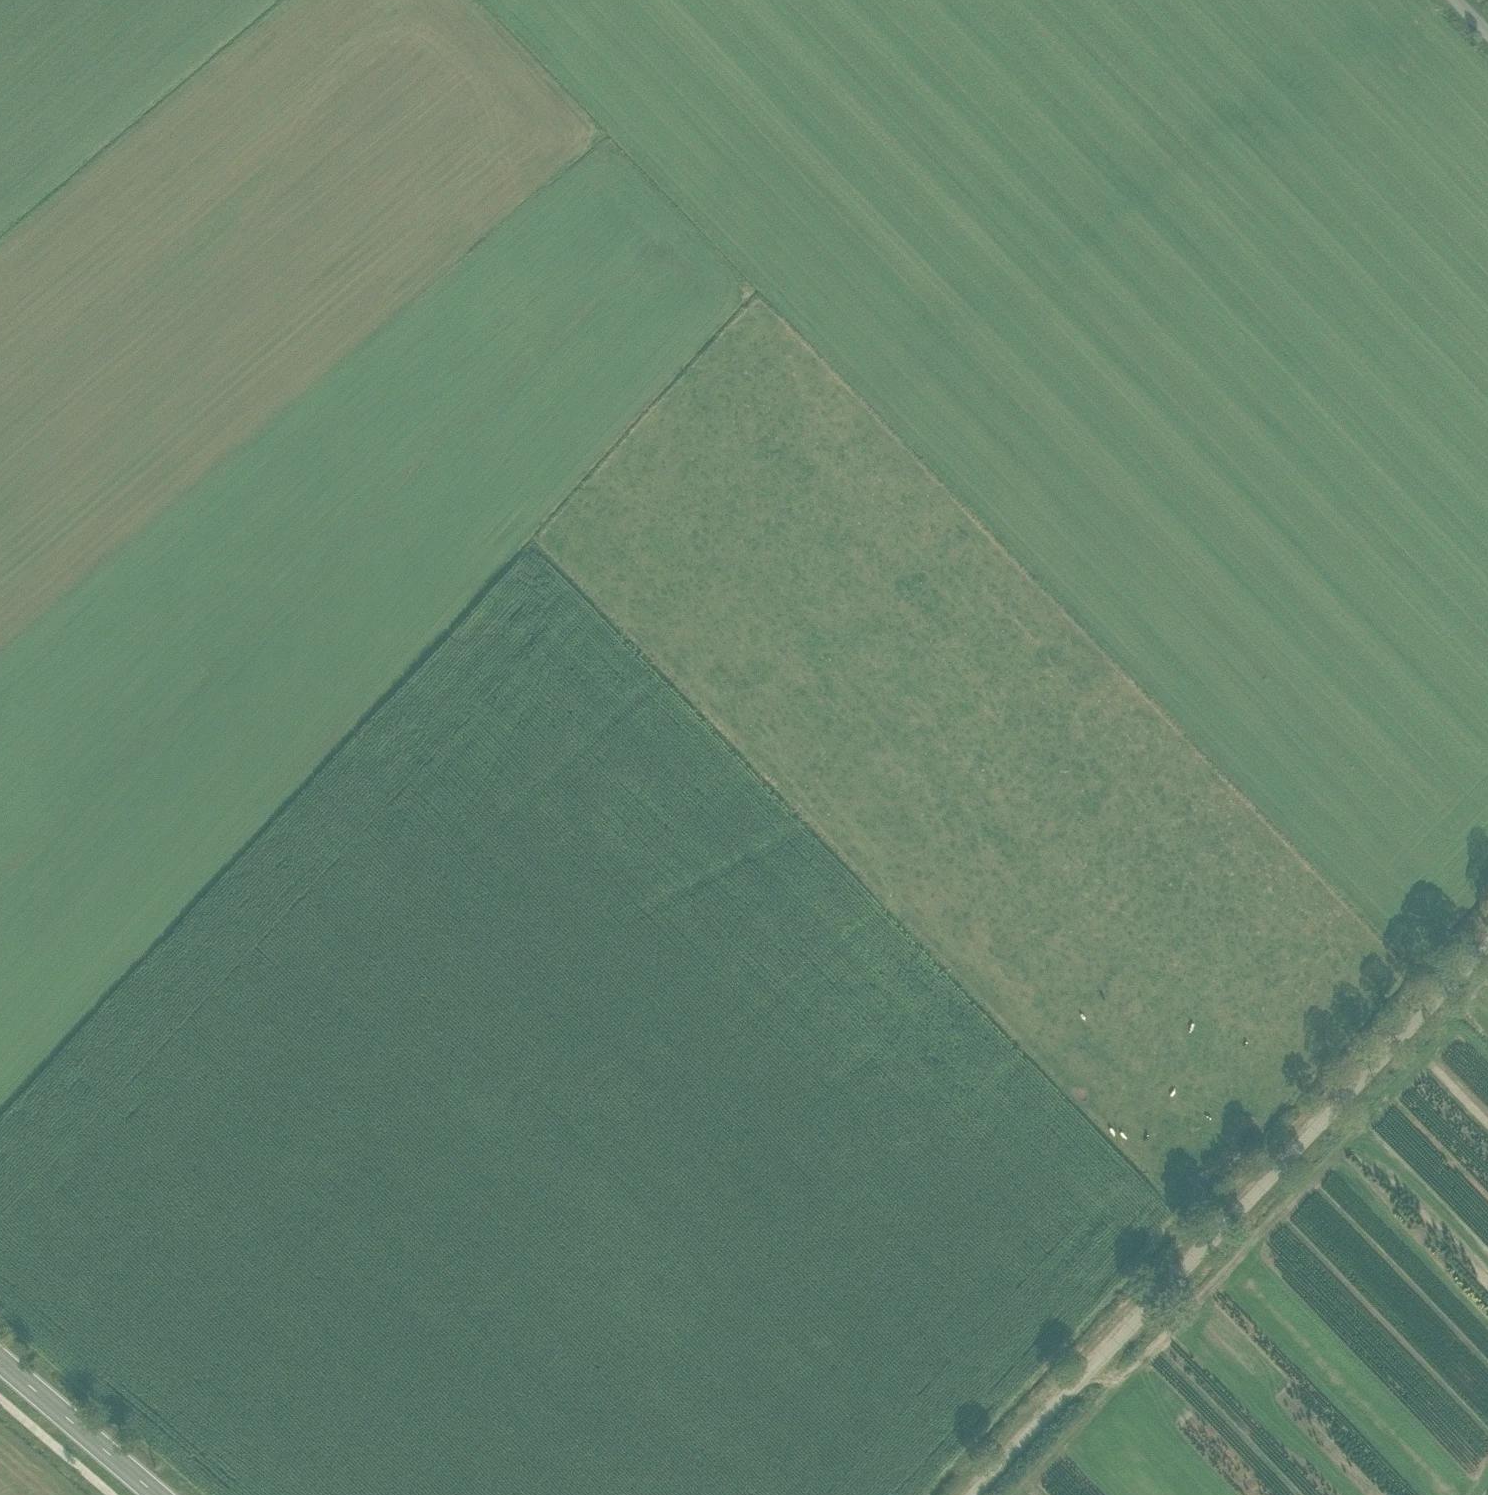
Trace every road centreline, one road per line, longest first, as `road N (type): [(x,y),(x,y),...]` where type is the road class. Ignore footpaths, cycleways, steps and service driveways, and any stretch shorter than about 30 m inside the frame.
road 1 (unclassified): [(963,1494),(1487,931)]
road 2 (secondary): [(0,1357),(161,1494)]

